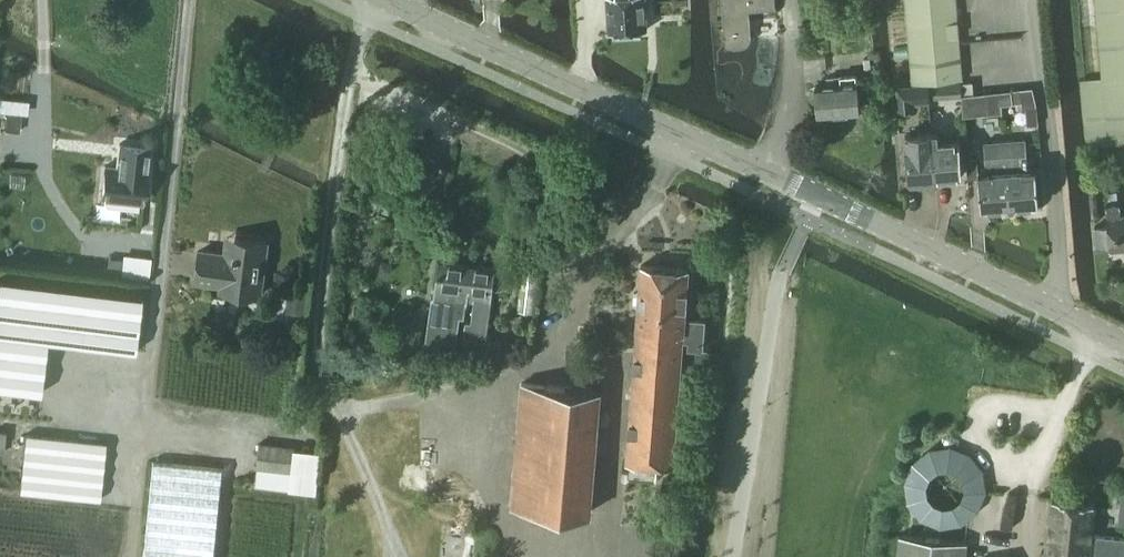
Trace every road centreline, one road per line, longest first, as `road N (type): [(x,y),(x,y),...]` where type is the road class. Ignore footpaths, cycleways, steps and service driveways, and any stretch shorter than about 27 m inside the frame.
road 1 (tertiary): [(1123,343),(766,173),(374,0)]

